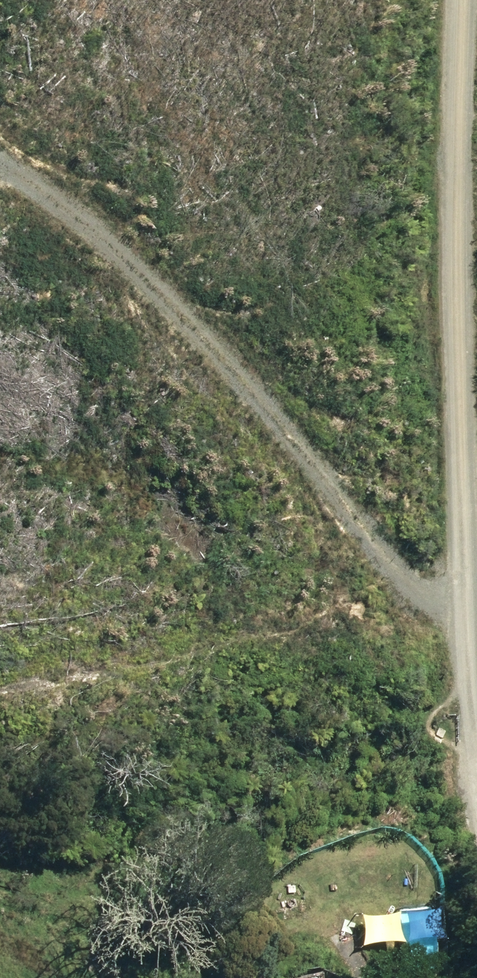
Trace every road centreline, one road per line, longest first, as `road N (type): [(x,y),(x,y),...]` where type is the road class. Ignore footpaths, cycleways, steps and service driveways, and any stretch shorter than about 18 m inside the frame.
road 1 (track): [(471,724),(462,596),(464,0)]
road 2 (track): [(462,596),(392,558),(270,397),(169,288),(0,175)]

